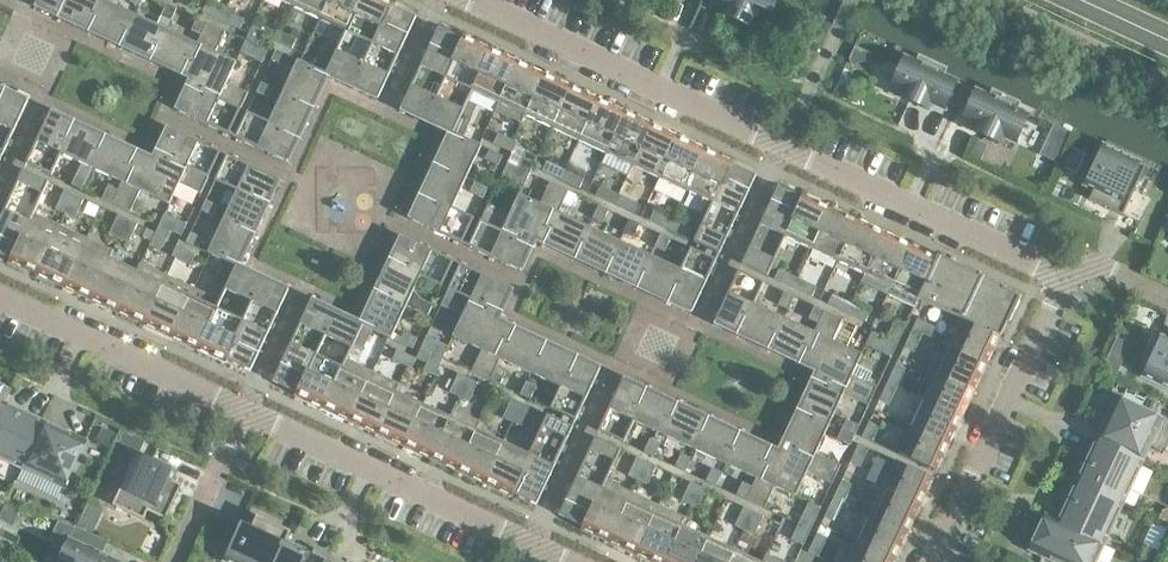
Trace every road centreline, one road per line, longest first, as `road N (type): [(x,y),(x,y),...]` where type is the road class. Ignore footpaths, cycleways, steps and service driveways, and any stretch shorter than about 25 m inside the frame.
road 1 (residential): [(1070,283),(471,0)]
road 2 (residential): [(537,531),(249,396)]
road 3 (residential): [(937,561),(1070,283)]
road 4 (residential): [(249,396),(0,279)]
road 5 (residential): [(249,396),(174,561)]
road 6 (residential): [(1070,283),(1085,250),(1167,288)]

